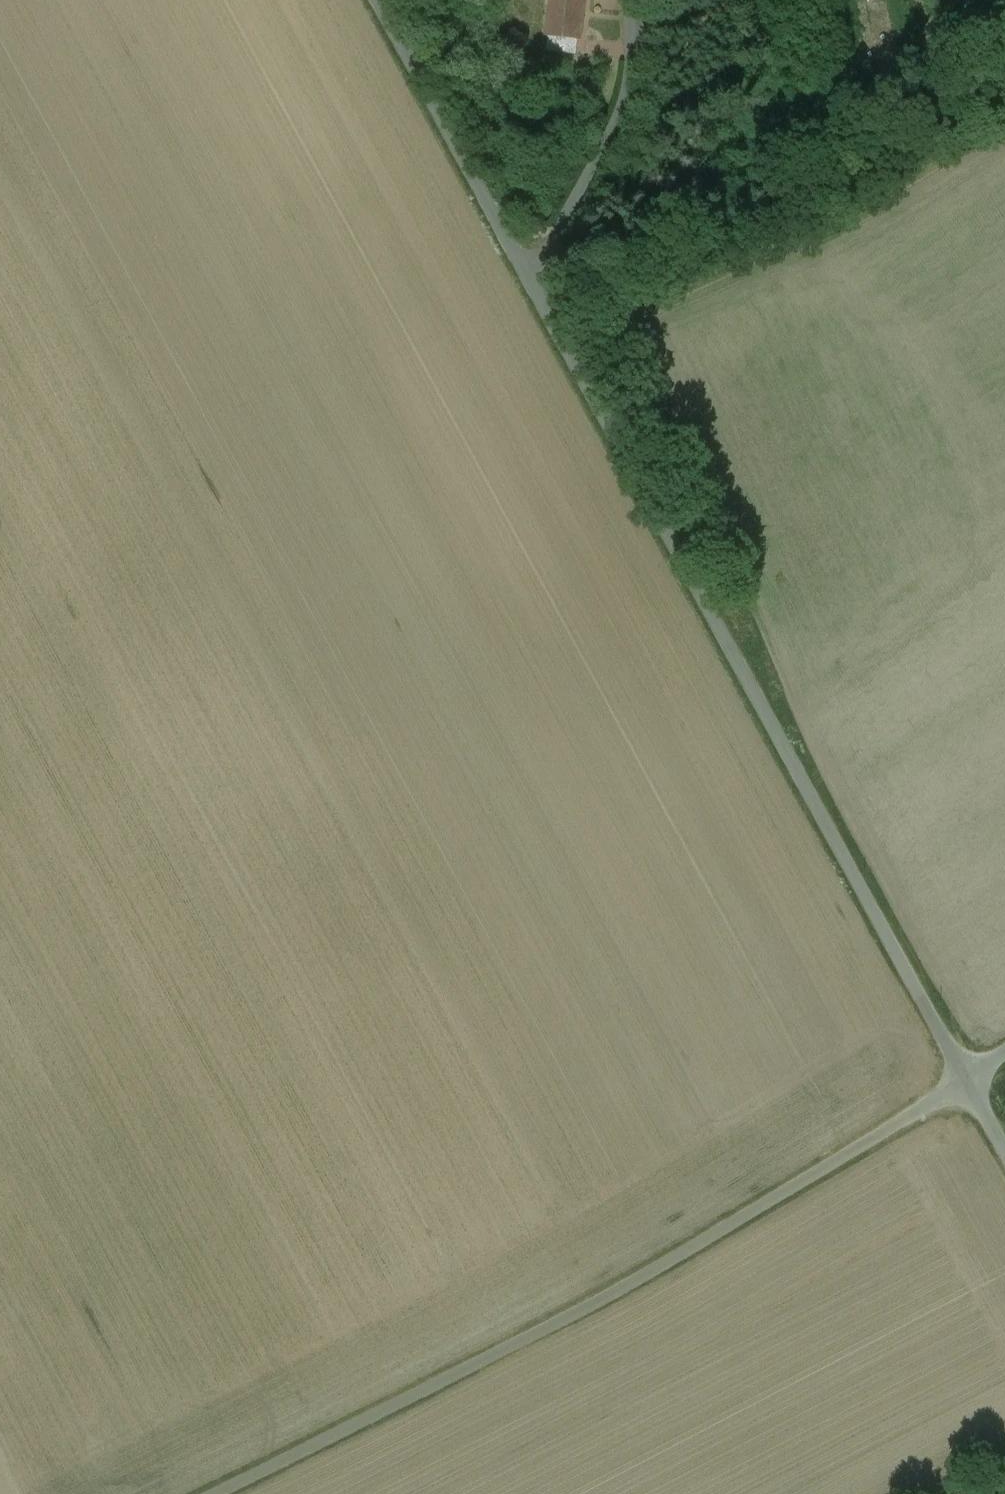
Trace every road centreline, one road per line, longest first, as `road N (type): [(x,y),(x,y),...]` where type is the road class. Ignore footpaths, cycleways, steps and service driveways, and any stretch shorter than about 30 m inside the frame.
road 1 (unclassified): [(379,0),(970,1077)]
road 2 (unclassified): [(970,1077),(600,1298),(215,1493)]

